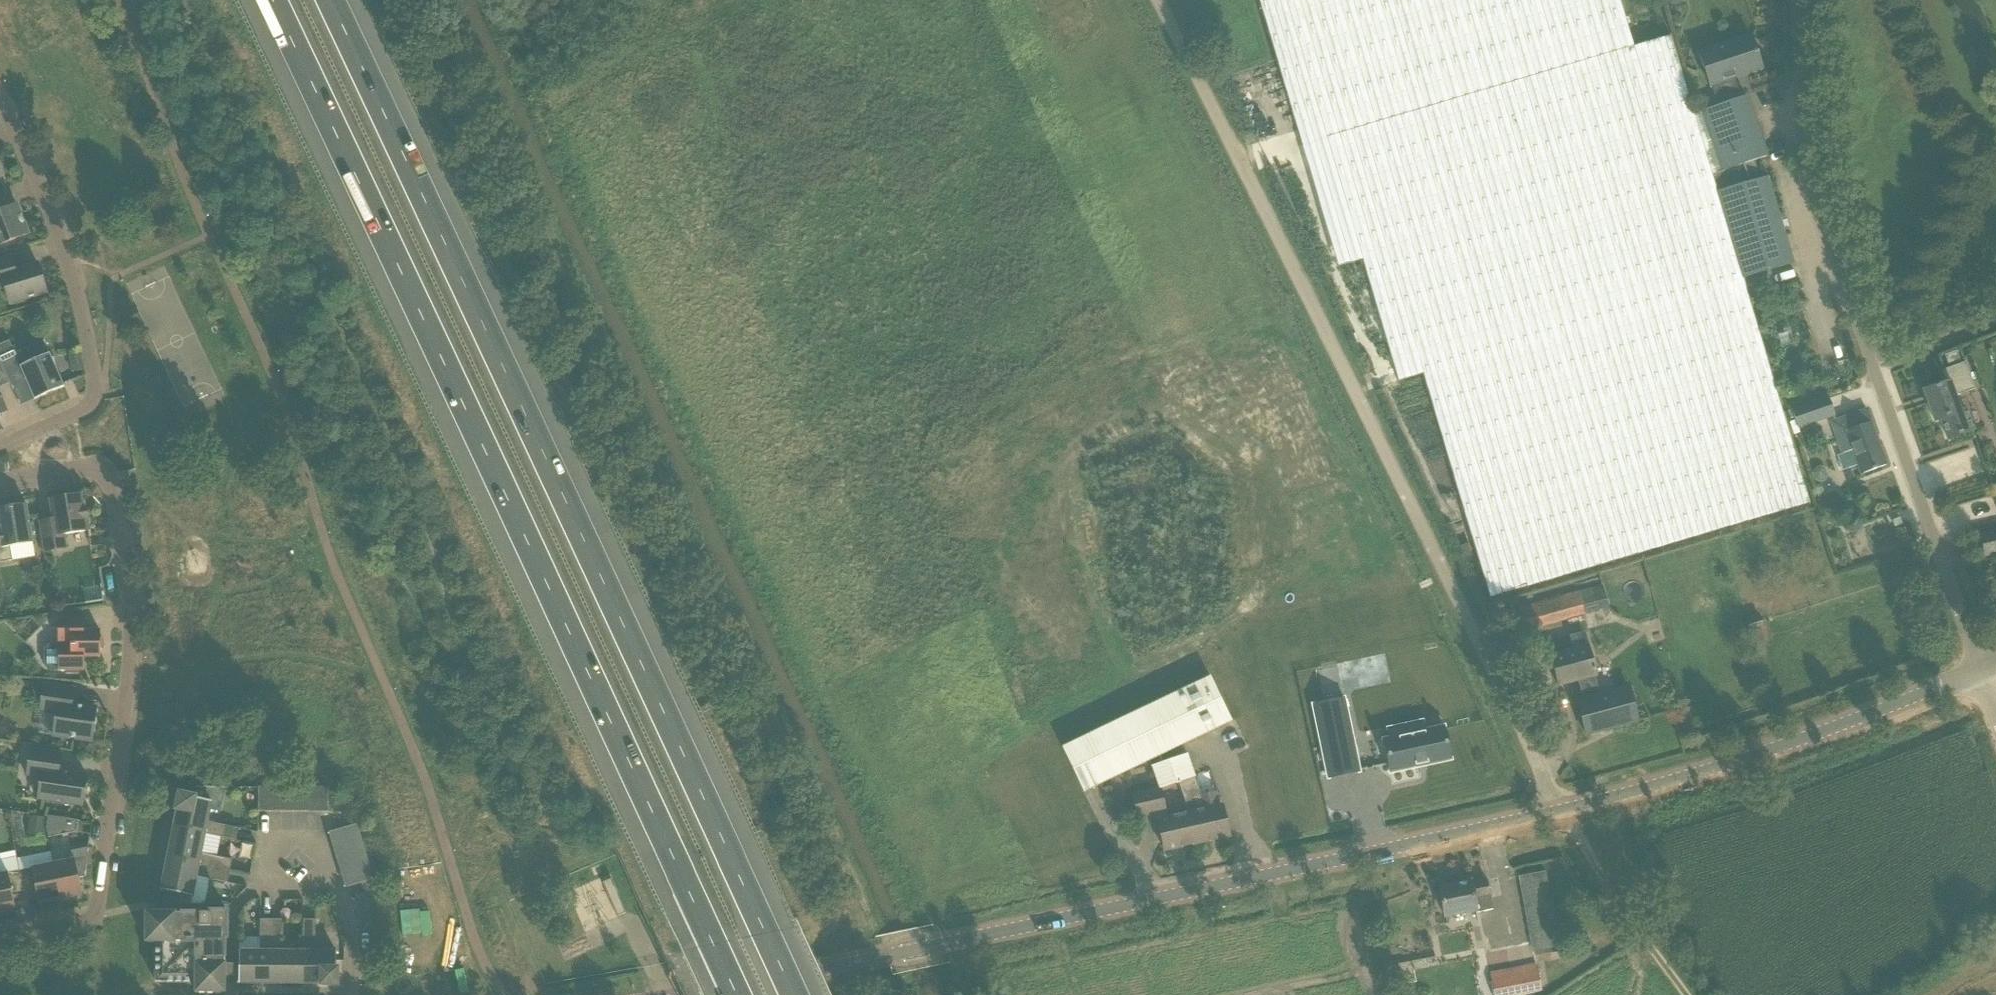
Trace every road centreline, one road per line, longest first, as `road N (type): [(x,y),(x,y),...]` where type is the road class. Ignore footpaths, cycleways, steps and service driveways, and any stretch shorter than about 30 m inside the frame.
road 1 (tertiary): [(679,994),(1309,876),(1564,818),(1984,669)]
road 2 (track): [(1689,994),(1564,818),(1161,0)]
road 3 (motorway): [(272,0),(737,994)]
road 4 (motorway): [(793,994),(328,0)]
road 5 (unclassified): [(1984,669),(1872,371),(1803,148),(1796,0)]
road 6 (residential): [(0,940),(96,920),(132,665),(124,561),(105,467),(0,481)]
road 7 (residential): [(0,448),(78,413),(96,397),(69,264),(0,104)]
road 8 (track): [(1872,371),(1995,315)]

